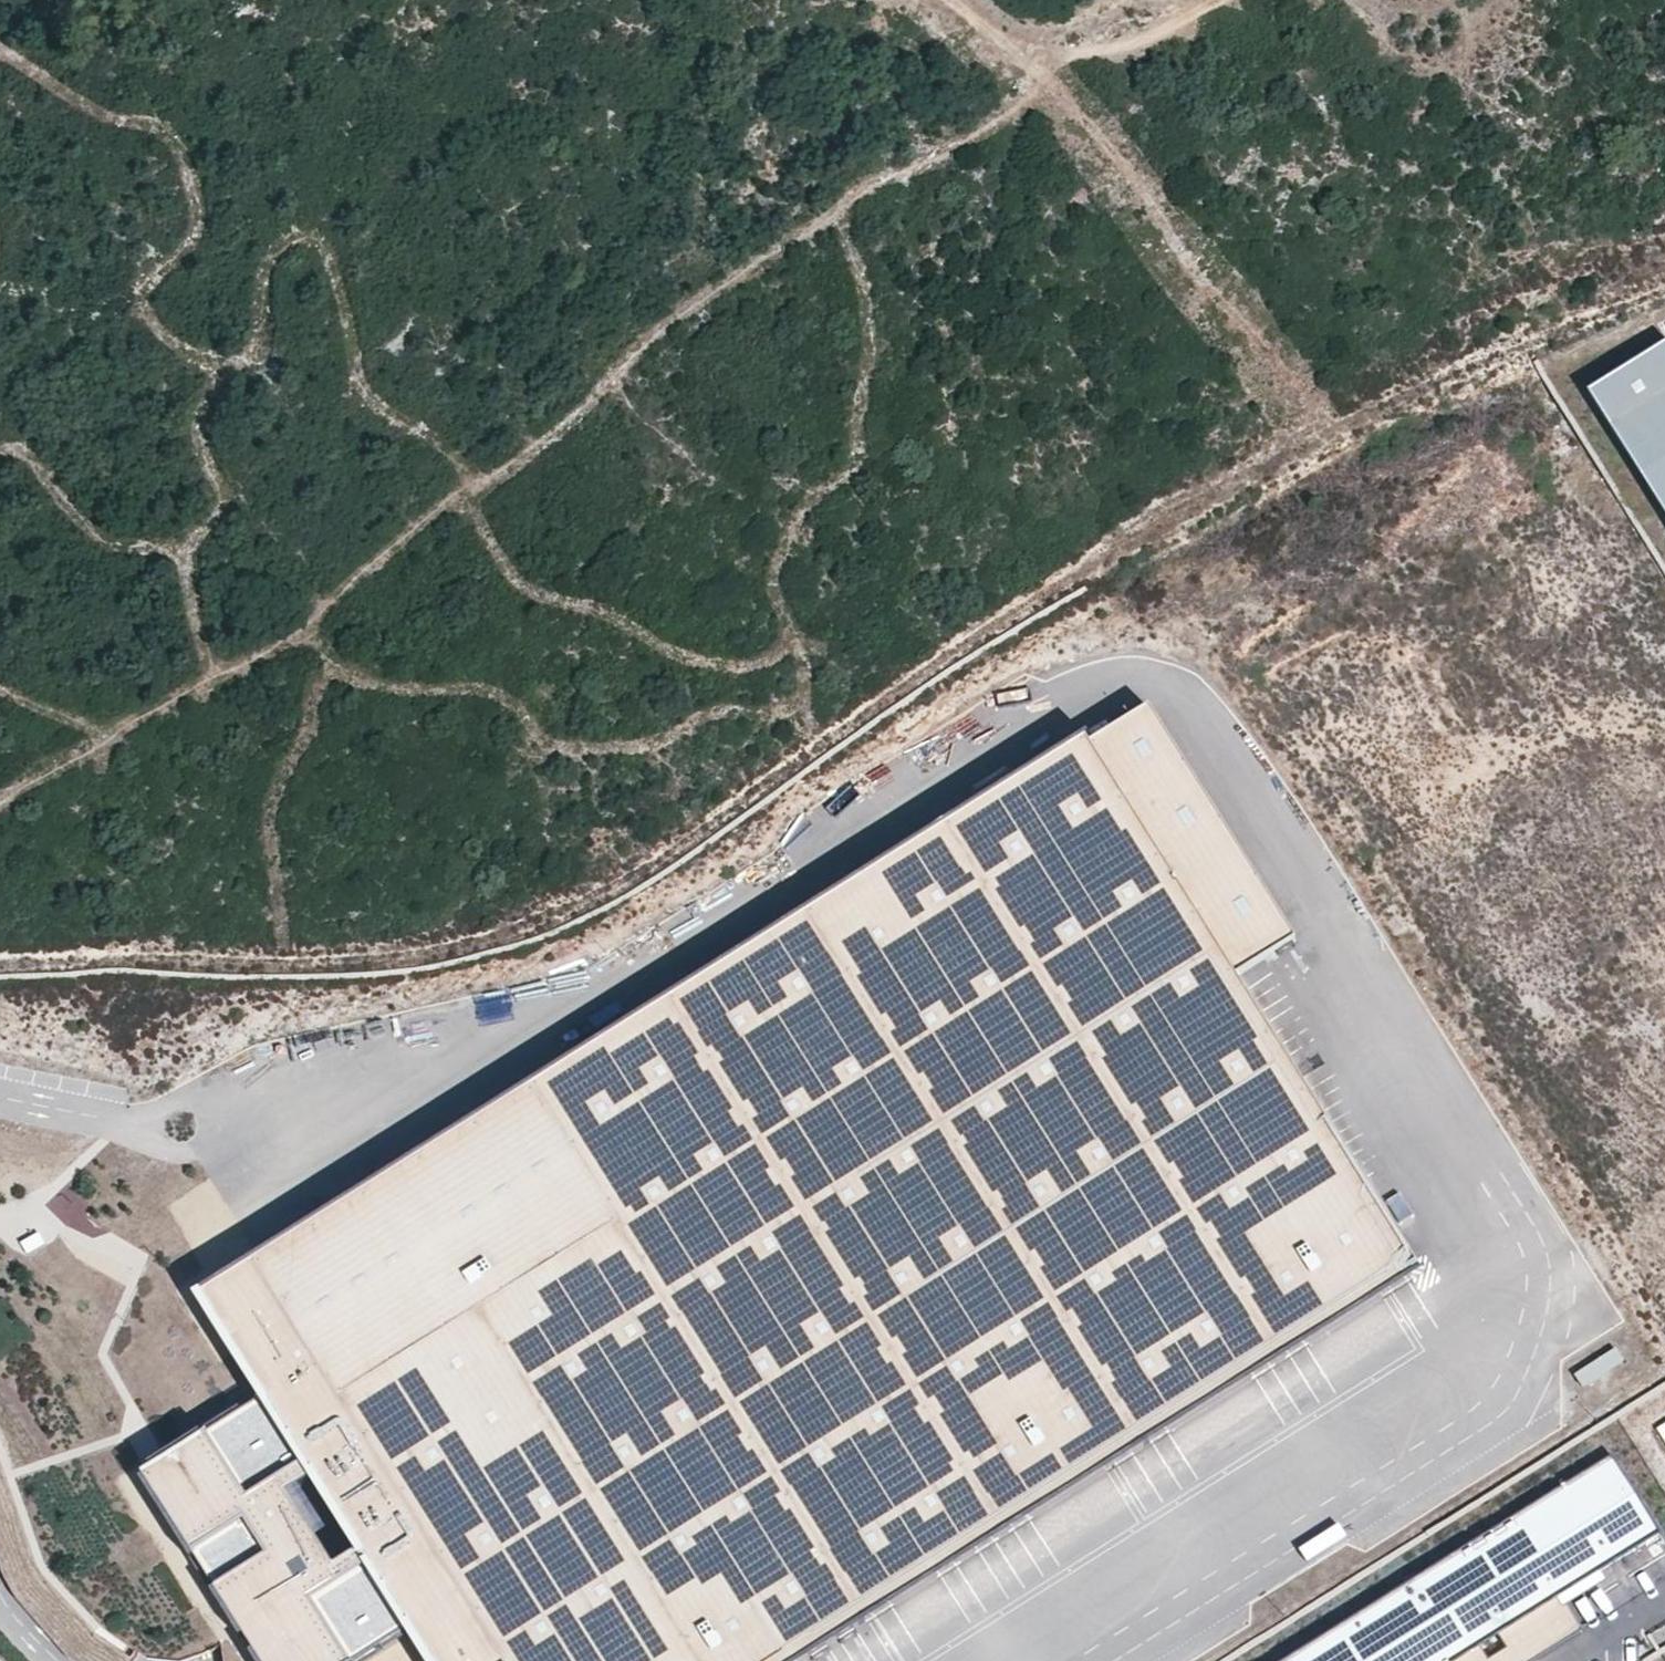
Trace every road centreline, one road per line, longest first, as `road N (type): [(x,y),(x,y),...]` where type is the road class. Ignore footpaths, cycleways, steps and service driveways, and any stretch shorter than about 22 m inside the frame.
road 1 (track): [(955,0),(1045,75),(1101,137)]

